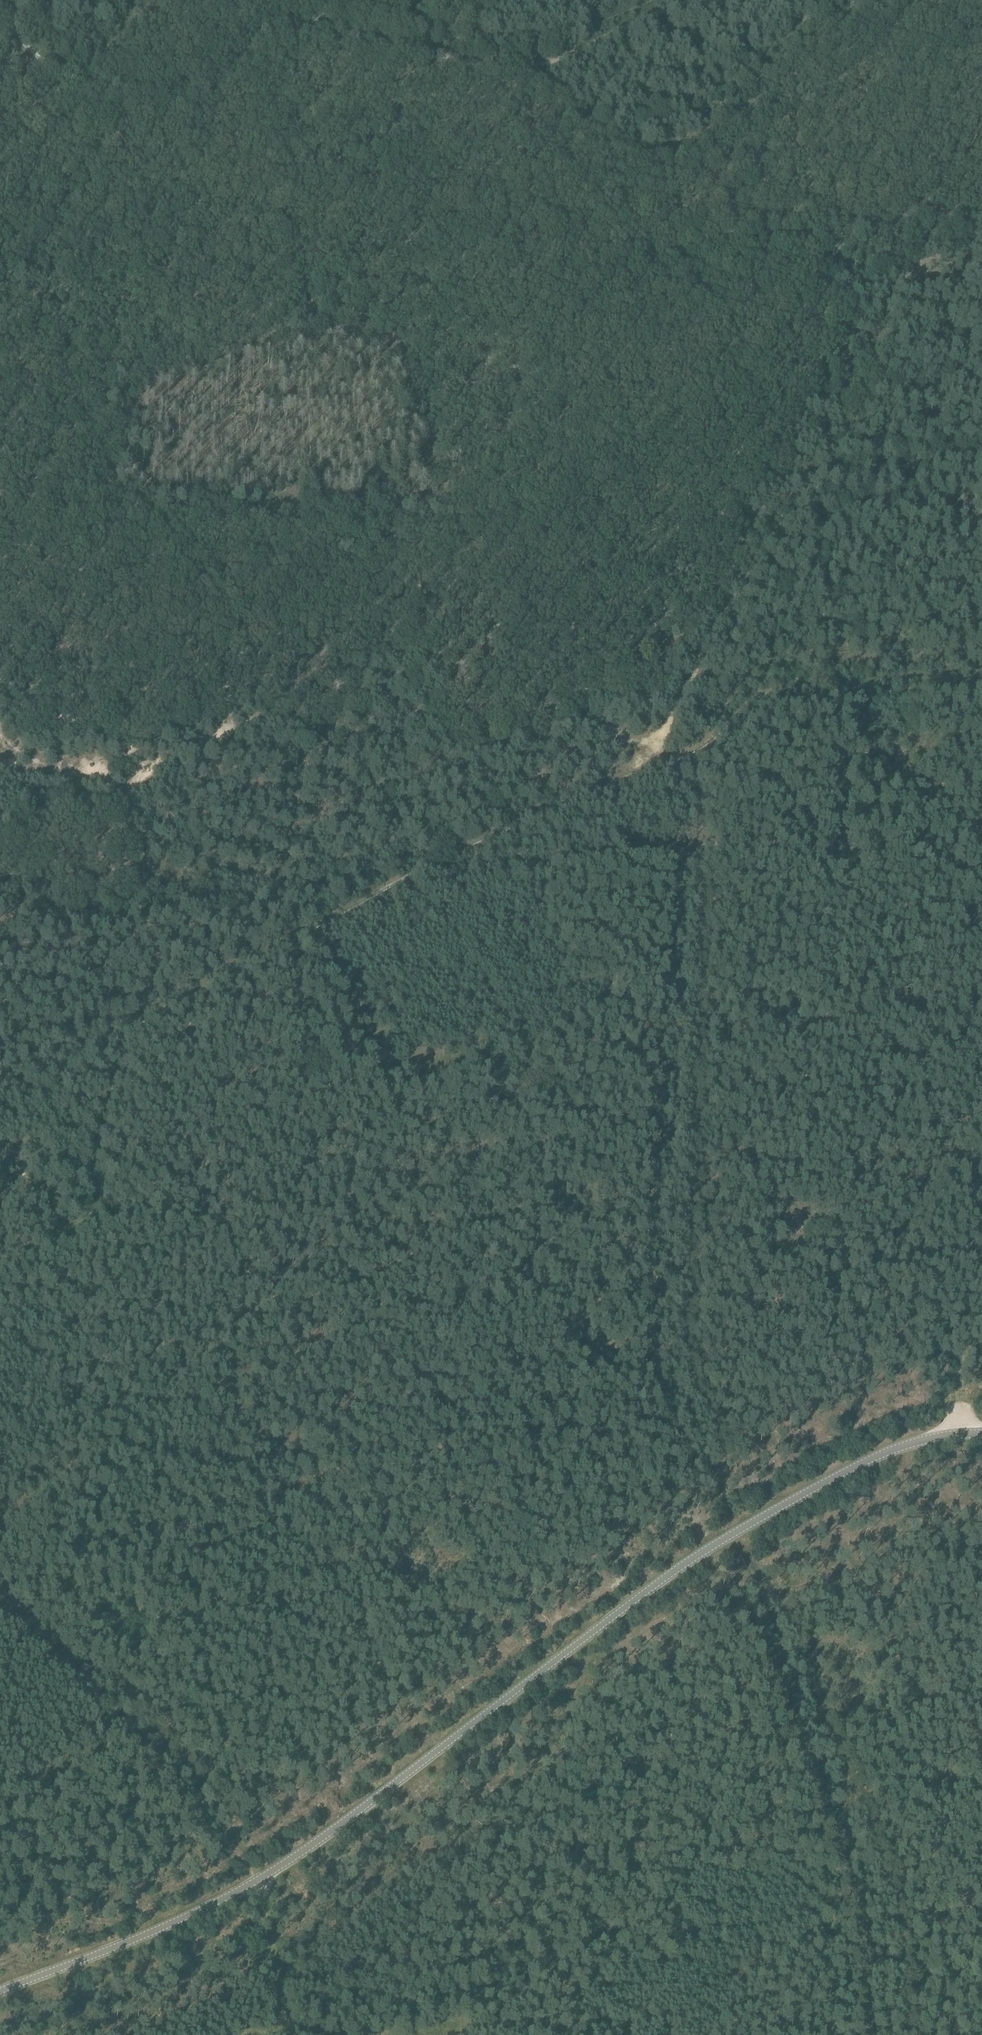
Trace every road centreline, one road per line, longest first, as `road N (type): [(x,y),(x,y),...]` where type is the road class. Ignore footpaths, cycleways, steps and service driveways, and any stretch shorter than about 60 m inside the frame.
road 1 (tertiary): [(0,1991),(260,1880),(691,1561),(831,1476),(911,1443),(981,1432)]
road 2 (track): [(691,0),(536,69),(317,25),(182,92),(46,70),(23,41),(18,20),(29,0)]
road 3 (track): [(288,2034),(260,1880)]

